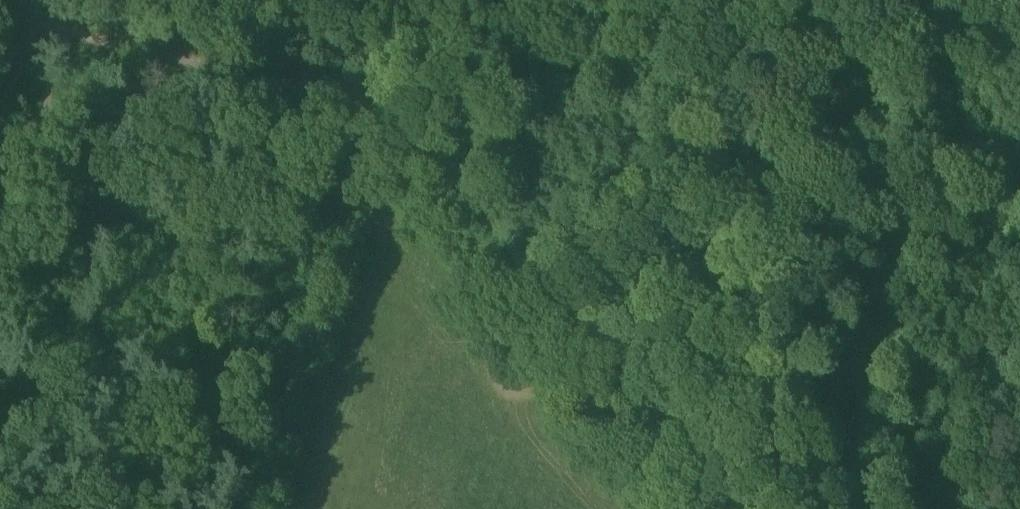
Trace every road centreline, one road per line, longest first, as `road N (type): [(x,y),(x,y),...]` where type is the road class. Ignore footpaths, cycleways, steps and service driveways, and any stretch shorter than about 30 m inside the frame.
road 1 (track): [(0,23),(366,115),(716,508)]
road 2 (track): [(1019,239),(366,115)]
road 3 (track): [(394,155),(299,342),(228,508)]
road 4 (track): [(45,0),(0,134)]

